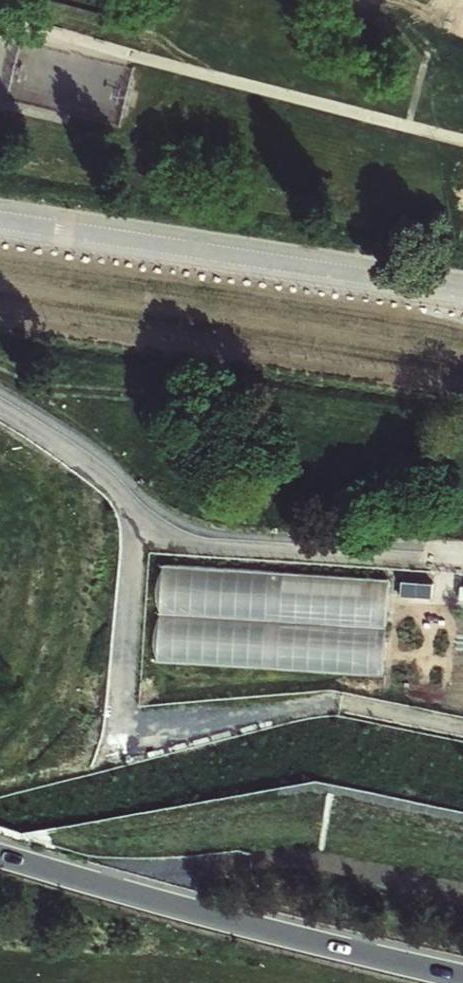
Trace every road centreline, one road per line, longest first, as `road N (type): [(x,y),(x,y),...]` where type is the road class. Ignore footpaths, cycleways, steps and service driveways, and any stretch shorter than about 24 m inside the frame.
road 1 (motorway): [(462,981),(260,934),(0,858)]
road 2 (residential): [(0,224),(462,292)]

